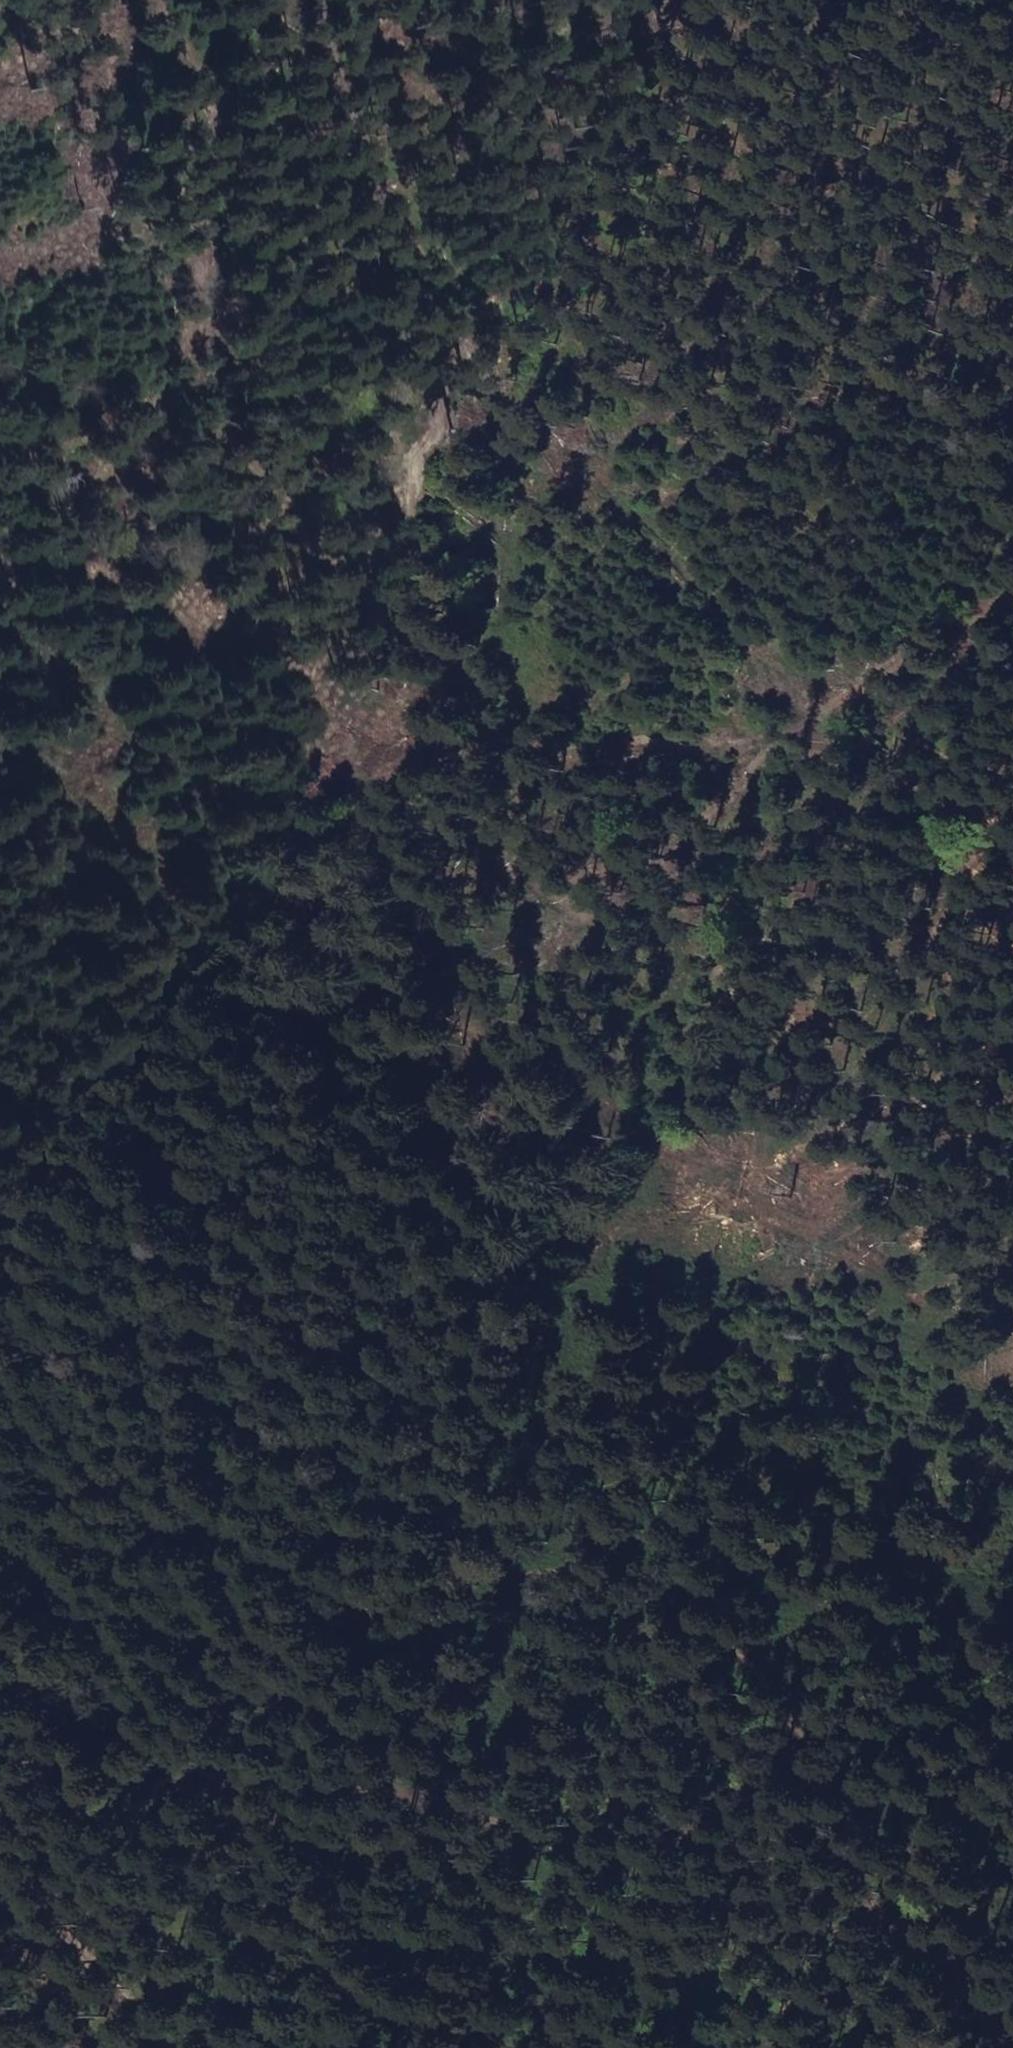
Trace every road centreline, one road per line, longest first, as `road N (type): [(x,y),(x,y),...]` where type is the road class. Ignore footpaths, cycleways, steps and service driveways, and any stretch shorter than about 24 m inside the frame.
road 1 (track): [(0,1811),(183,2047)]

